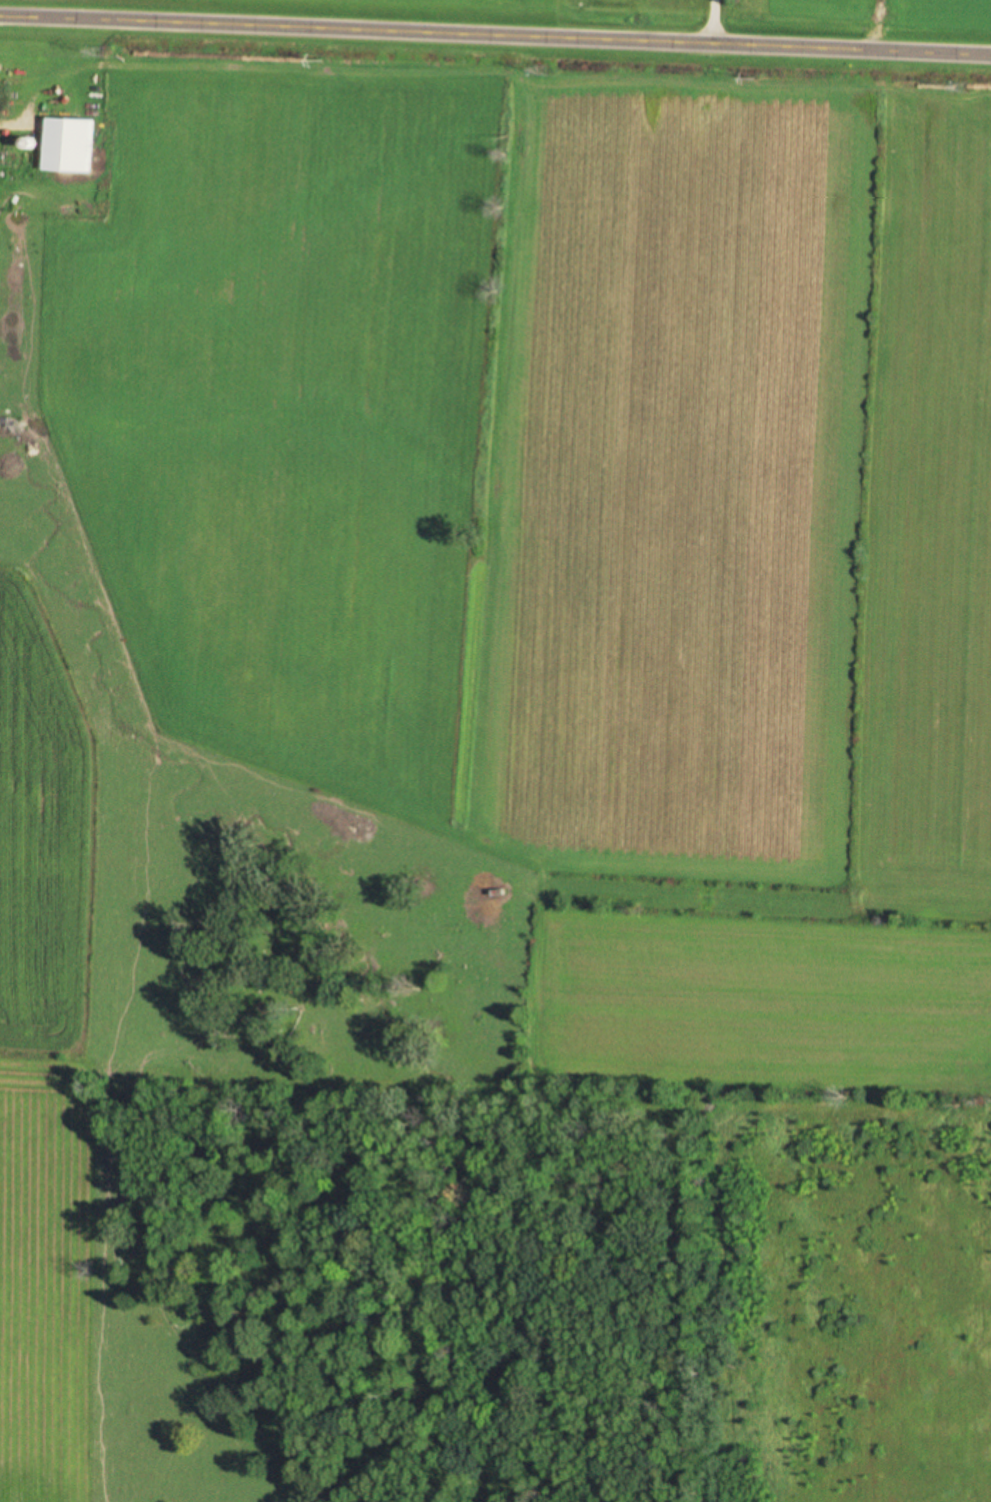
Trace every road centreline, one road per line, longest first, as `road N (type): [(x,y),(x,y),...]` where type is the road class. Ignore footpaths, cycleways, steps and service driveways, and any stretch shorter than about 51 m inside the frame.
road 1 (secondary): [(990,54),(0,17)]

